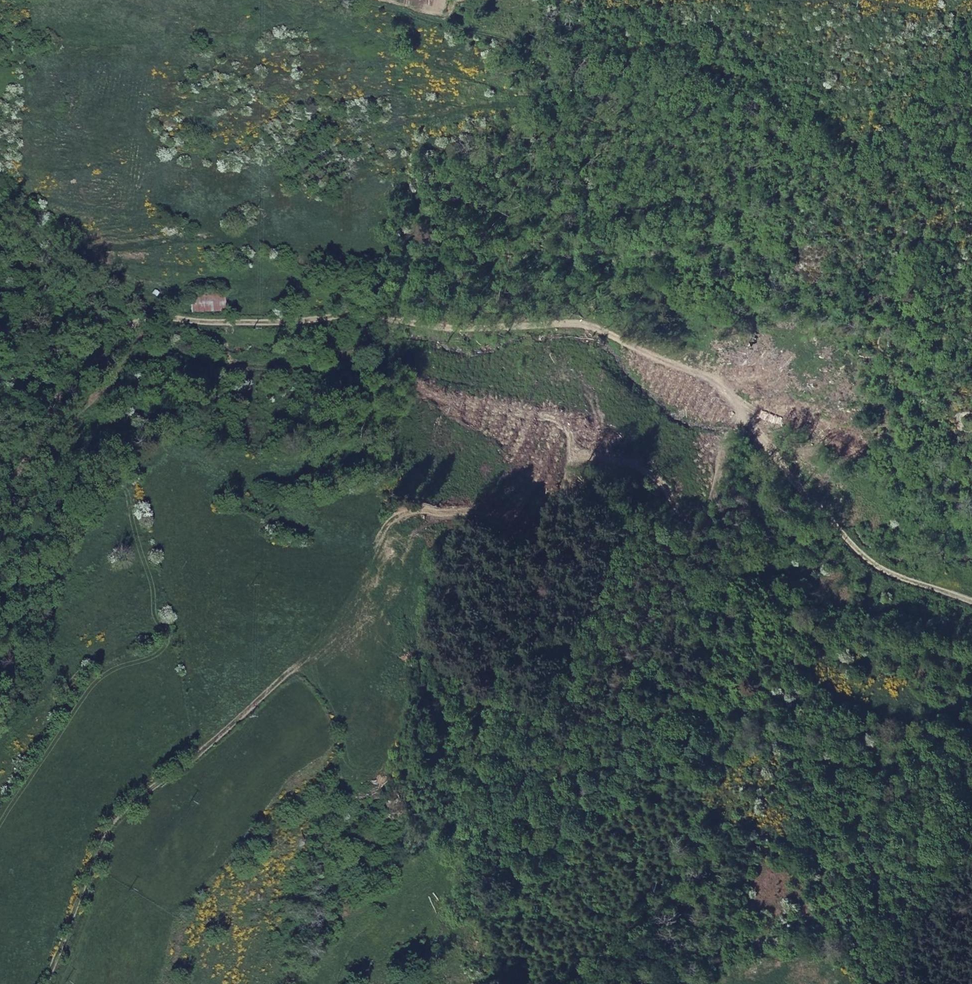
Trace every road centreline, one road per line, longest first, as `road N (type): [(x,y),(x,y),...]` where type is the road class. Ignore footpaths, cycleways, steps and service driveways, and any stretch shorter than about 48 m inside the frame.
road 1 (track): [(0,511),(98,362),(155,323),(535,327),(647,348),(727,393),(872,563),(971,597)]
road 2 (track): [(52,983),(123,824),(327,656),(389,557)]

